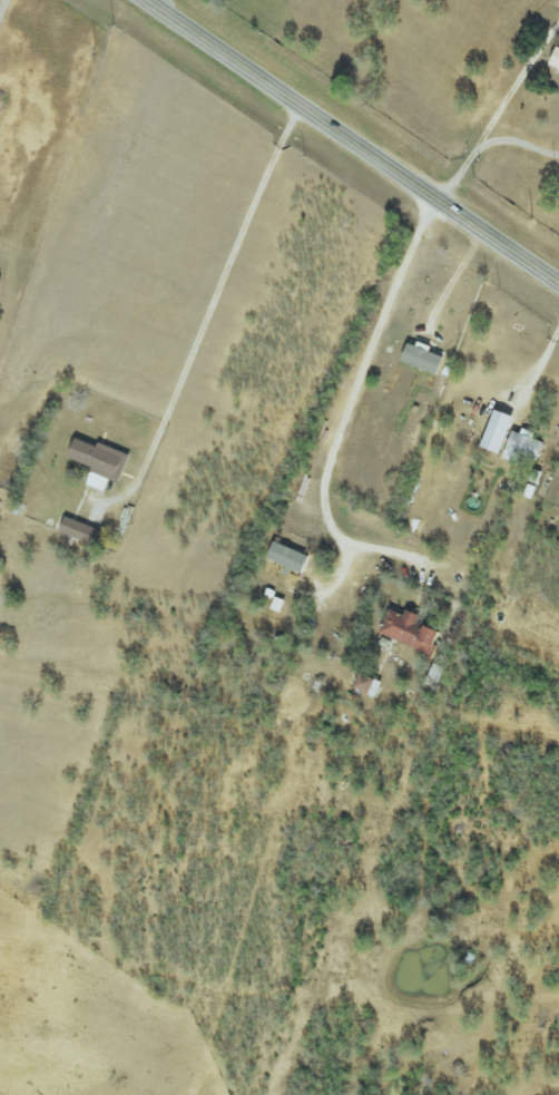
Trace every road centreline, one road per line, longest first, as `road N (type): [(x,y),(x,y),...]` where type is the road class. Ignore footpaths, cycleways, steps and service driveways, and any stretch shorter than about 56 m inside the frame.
road 1 (secondary): [(142,0),(558,282)]

